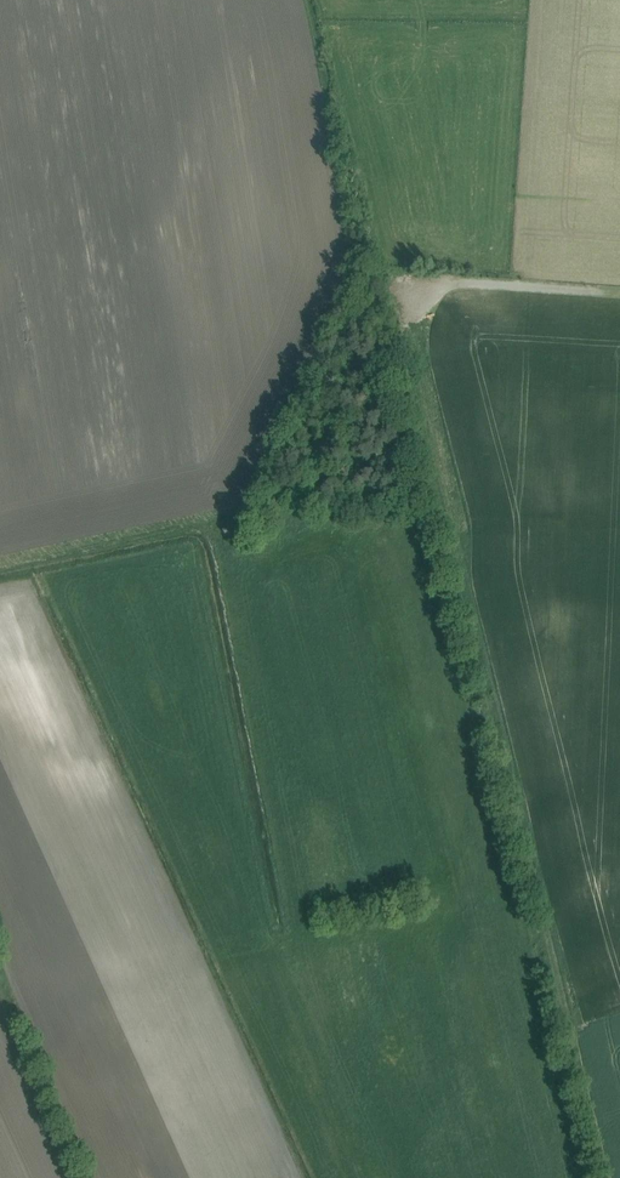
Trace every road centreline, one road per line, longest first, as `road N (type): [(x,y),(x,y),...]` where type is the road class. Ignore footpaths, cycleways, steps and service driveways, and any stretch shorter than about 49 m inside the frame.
road 1 (track): [(619,717),(516,756),(396,294)]

